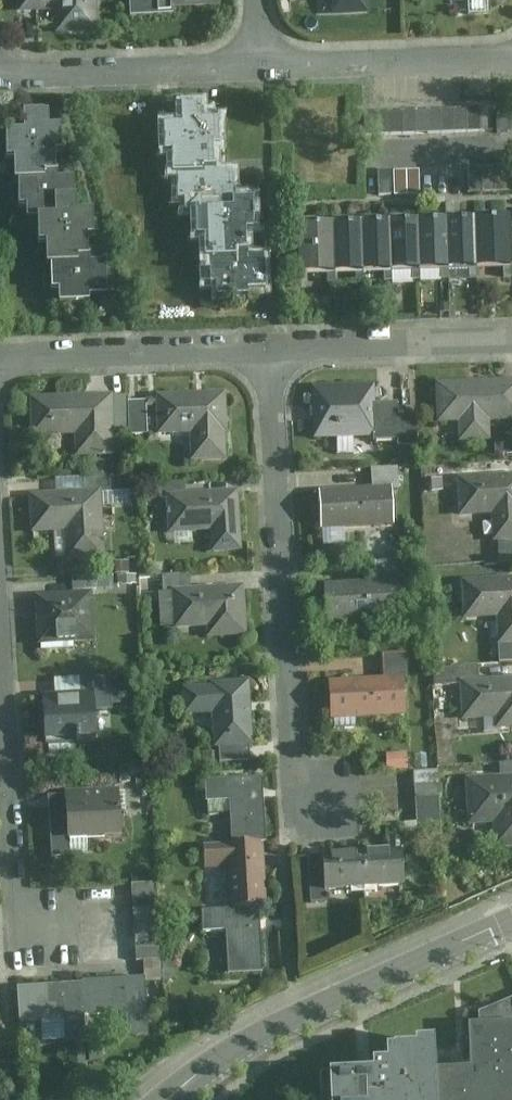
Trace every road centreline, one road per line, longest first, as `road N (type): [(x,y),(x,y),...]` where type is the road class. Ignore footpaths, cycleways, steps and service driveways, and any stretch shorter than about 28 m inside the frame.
road 1 (residential): [(269,348),(293,820)]
road 2 (tertiary): [(172,1099),(292,1018),(511,918)]
road 3 (residential): [(0,671),(17,951)]
road 4 (residential): [(0,358),(269,348)]
road 5 (residential): [(261,66),(0,75)]
road 6 (residential): [(511,60),(261,66)]
road 7 (residential): [(269,348),(511,339)]

